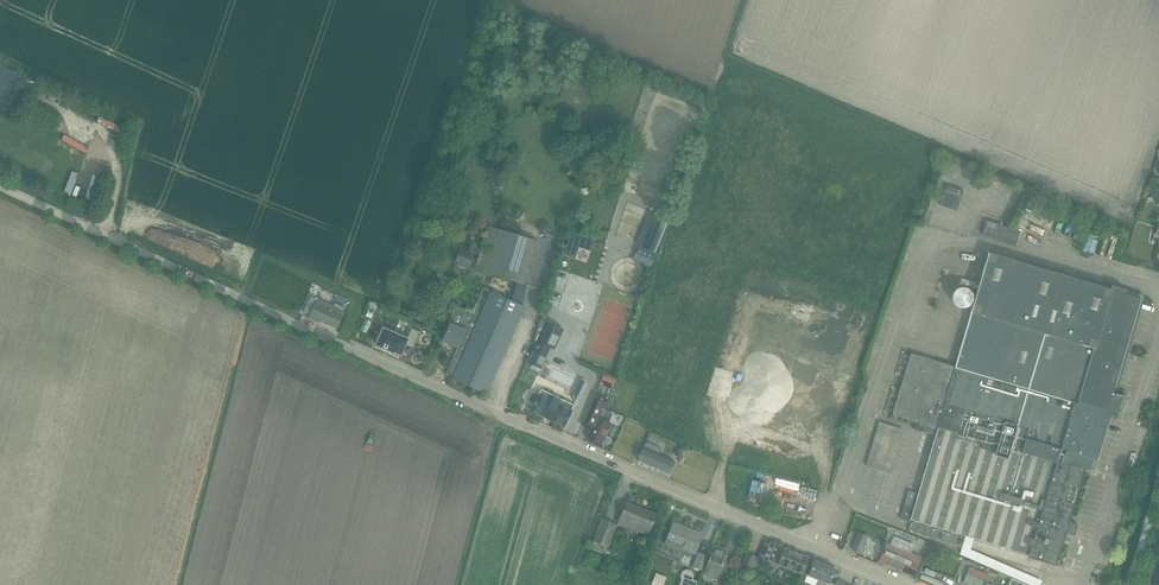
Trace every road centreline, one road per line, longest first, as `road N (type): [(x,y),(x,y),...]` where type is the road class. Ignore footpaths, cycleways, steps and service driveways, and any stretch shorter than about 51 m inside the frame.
road 1 (unclassified): [(900,584),(0,188)]

